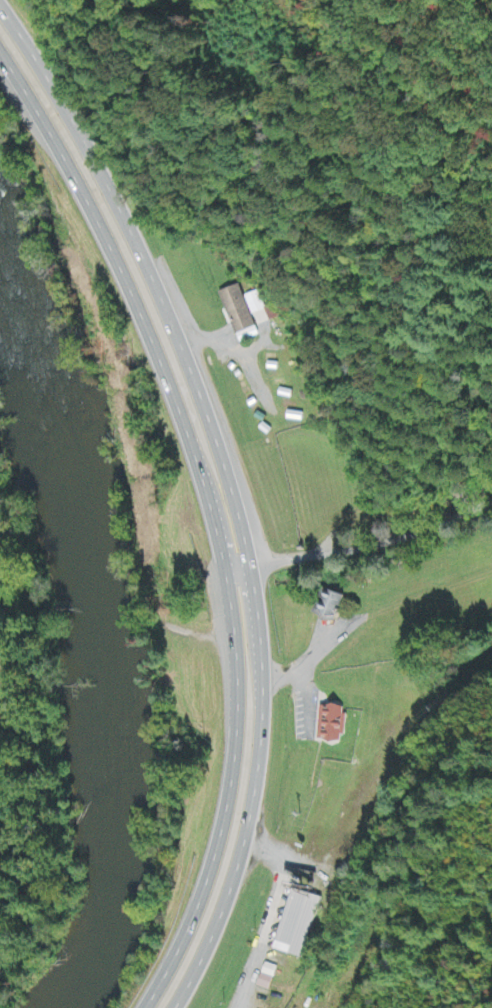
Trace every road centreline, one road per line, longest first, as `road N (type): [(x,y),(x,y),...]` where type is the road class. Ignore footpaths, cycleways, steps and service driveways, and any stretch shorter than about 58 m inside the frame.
road 1 (trunk): [(172,1007),(219,917),(248,817),(263,716),(251,561),(232,483),(174,325),(72,112),(2,0)]
road 2 (trunk): [(0,53),(51,136),(156,350),(222,570),(231,659),(227,787),(195,907),(146,1007)]
road 3 (residential): [(222,570),(491,483)]
road 4 (residential): [(491,883),(482,924),(431,966),(400,1007)]

